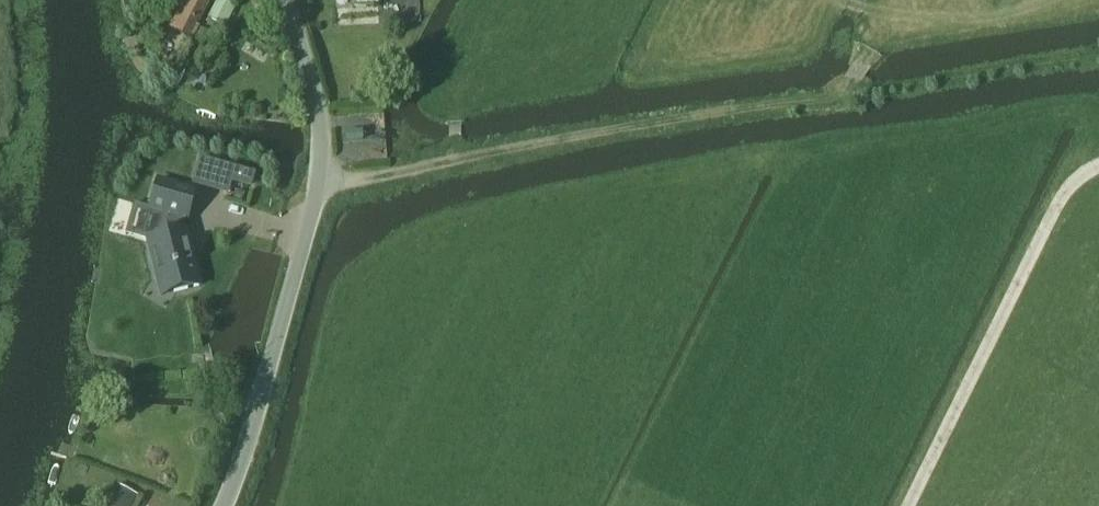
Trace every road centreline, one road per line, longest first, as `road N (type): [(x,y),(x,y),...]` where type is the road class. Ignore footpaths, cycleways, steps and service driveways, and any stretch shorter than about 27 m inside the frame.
road 1 (track): [(450,159),(1098,56)]
road 2 (unclassified): [(223,505),(317,185),(321,132),(291,0)]
road 3 (track): [(908,505),(1059,202),(1098,170)]
road 4 (track): [(317,185),(450,159)]

